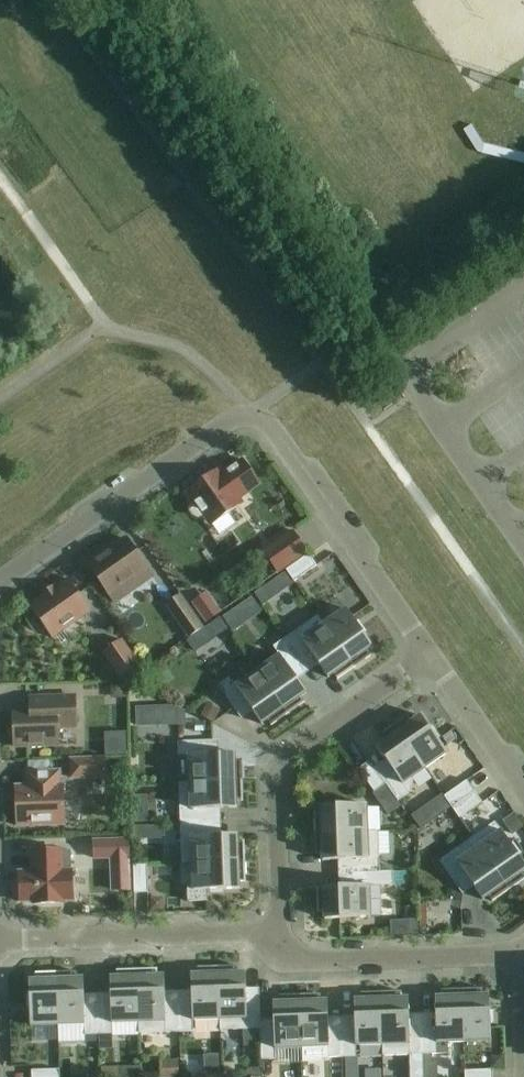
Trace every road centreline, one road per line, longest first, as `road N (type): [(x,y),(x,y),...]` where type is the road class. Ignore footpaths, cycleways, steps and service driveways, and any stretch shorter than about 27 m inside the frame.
road 1 (residential): [(427,657),(257,409),(0,581)]
road 2 (residential): [(281,932),(276,766),(427,657)]
road 3 (unclassified): [(523,541),(413,379),(422,359),(523,291)]
road 4 (residential): [(281,932),(0,942)]
road 5 (residential): [(521,957),(299,961),(281,932)]
road 6 (residential): [(523,788),(427,657)]

